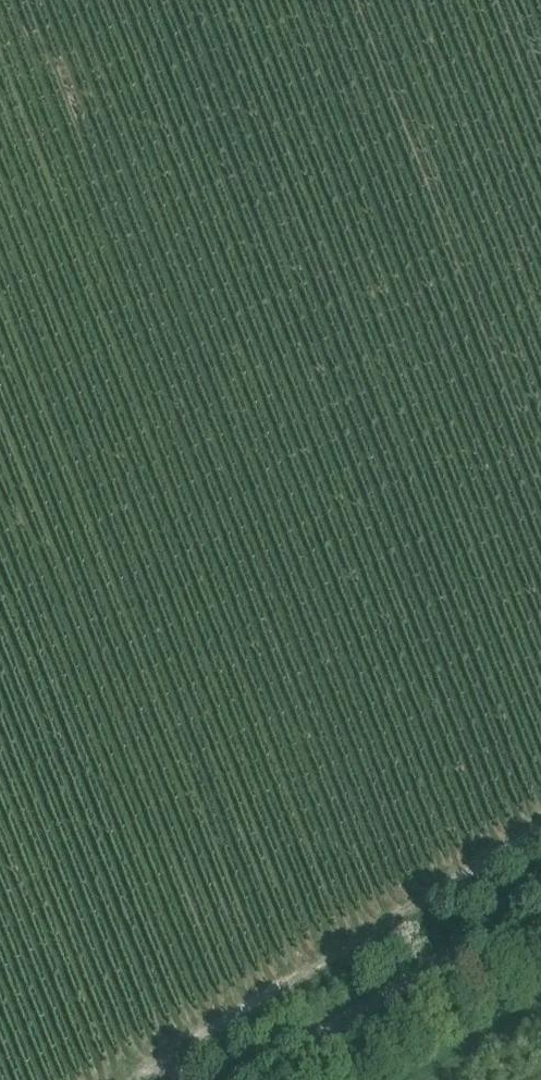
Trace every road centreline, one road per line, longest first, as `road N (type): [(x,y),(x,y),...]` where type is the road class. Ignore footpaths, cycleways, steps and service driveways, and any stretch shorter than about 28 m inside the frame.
road 1 (unclassified): [(234,1079),(540,894)]

